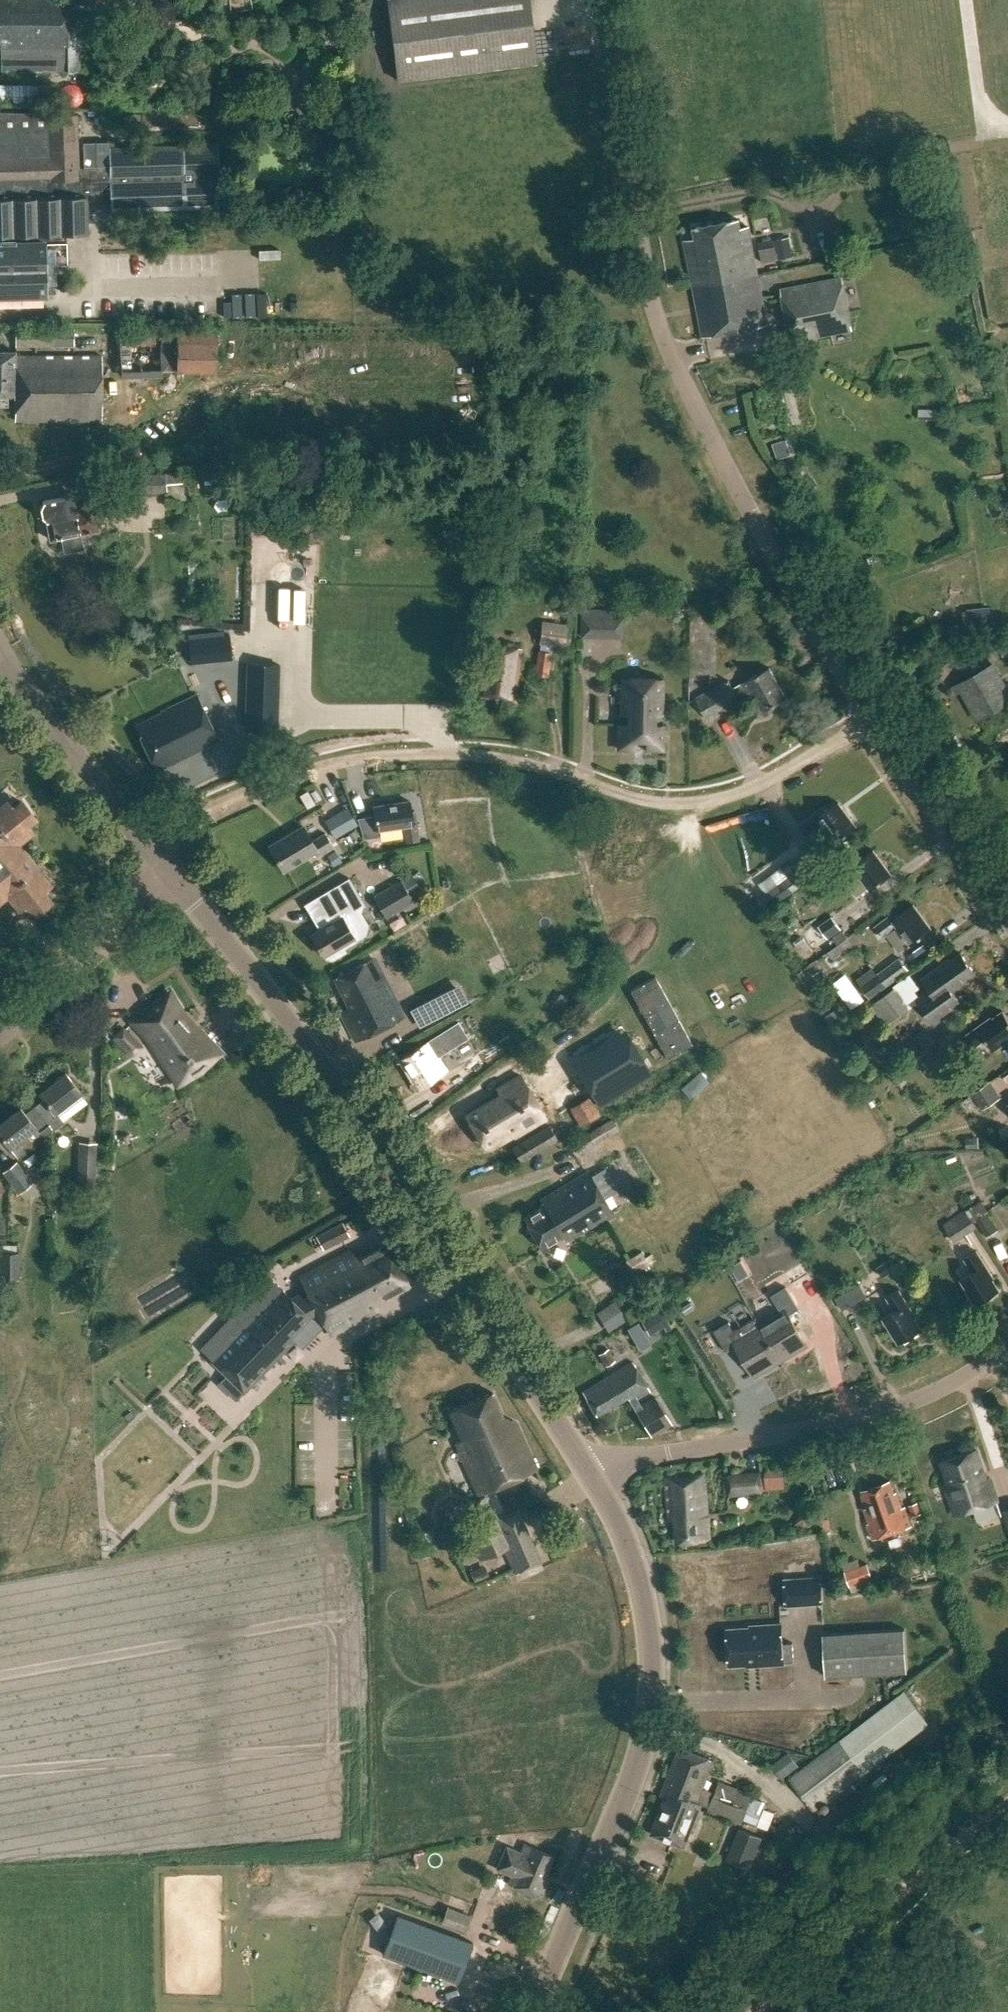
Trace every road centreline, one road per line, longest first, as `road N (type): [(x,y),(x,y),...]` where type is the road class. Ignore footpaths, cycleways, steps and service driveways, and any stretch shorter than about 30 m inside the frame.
road 1 (residential): [(1007,913),(863,706),(679,375),(646,283),(605,0)]
road 2 (tertiary): [(596,1478),(427,1216),(161,860)]
road 3 (track): [(176,832),(291,775),(413,753),(520,761),(650,800),(706,800),(773,775),(870,716)]
road 4 (tertiary): [(531,2011),(639,1759),(647,1714),(645,1608),(596,1478)]
road 5 (residential): [(596,1478),(637,1459),(846,1423),(923,1397),(1007,1348)]
road 6 (track): [(756,2011),(1007,1797)]
road 7 (tertiary): [(161,860),(30,696),(0,645)]
road 8 (residential): [(0,1033),(147,887),(161,860)]

